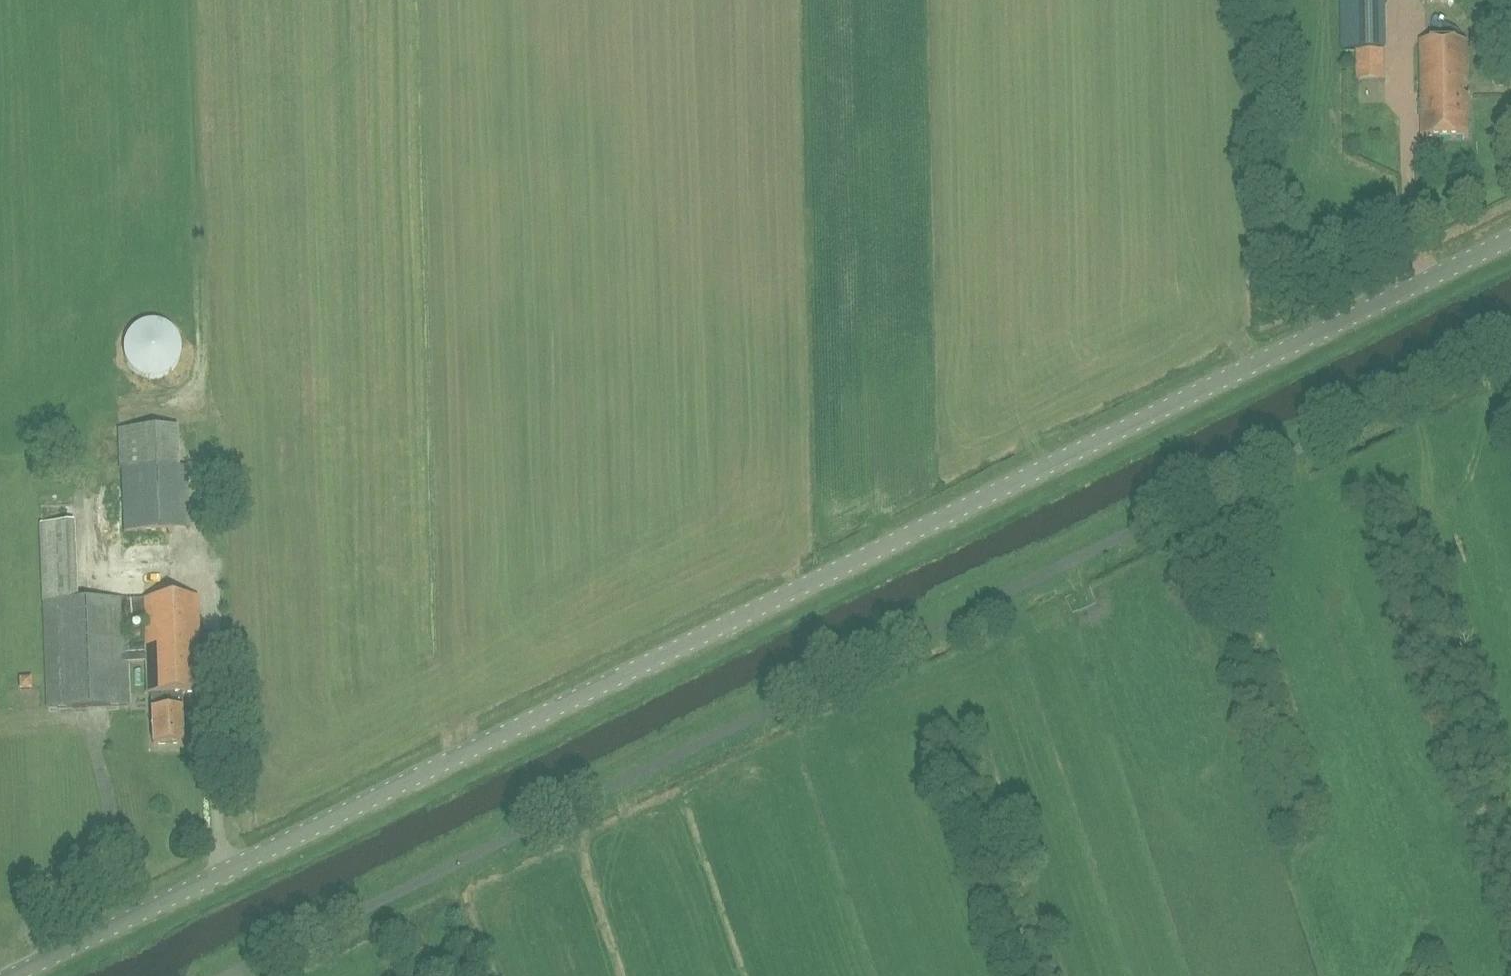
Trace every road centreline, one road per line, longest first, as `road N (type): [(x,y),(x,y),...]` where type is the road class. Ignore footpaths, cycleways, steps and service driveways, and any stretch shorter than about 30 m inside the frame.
road 1 (unclassified): [(12,975),(1510,240)]
road 2 (unclassified): [(226,975),(1510,343)]
road 3 (track): [(187,0),(201,342),(192,418),(196,565)]

